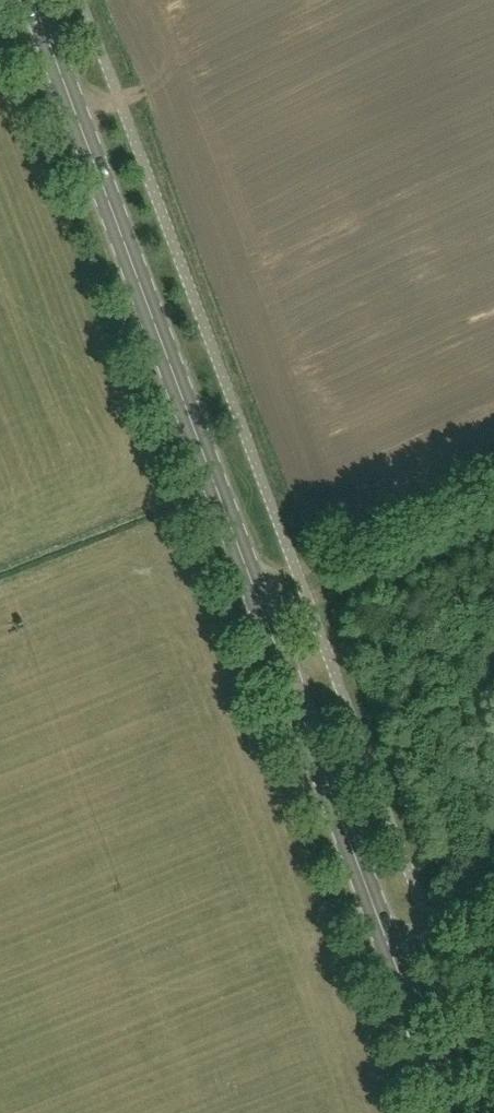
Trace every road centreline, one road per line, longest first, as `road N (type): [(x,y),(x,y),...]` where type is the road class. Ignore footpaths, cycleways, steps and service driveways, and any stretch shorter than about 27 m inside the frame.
road 1 (secondary): [(453,1112),(33,0)]
road 2 (track): [(493,484),(291,572),(244,560)]
road 3 (track): [(493,518),(309,598)]

